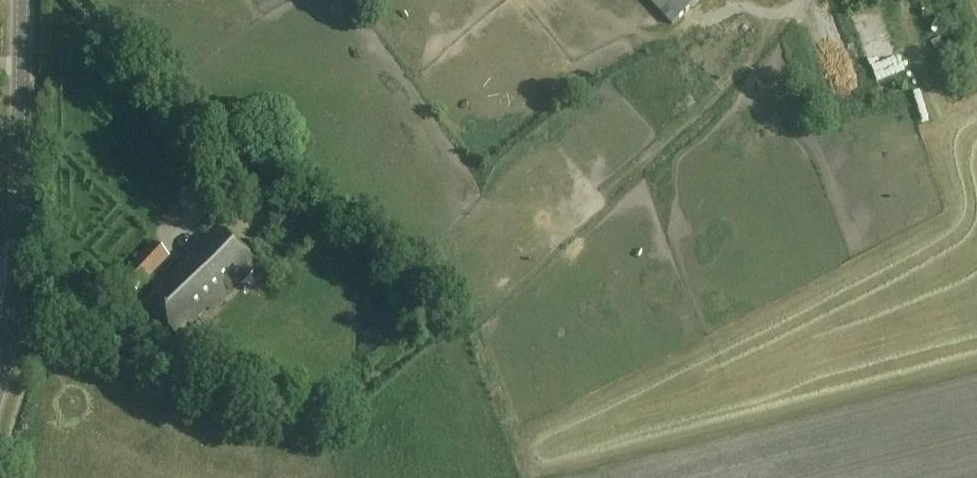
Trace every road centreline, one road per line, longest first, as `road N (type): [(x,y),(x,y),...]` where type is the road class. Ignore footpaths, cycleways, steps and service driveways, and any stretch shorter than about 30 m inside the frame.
road 1 (tertiary): [(0,378),(20,221),(21,0)]

